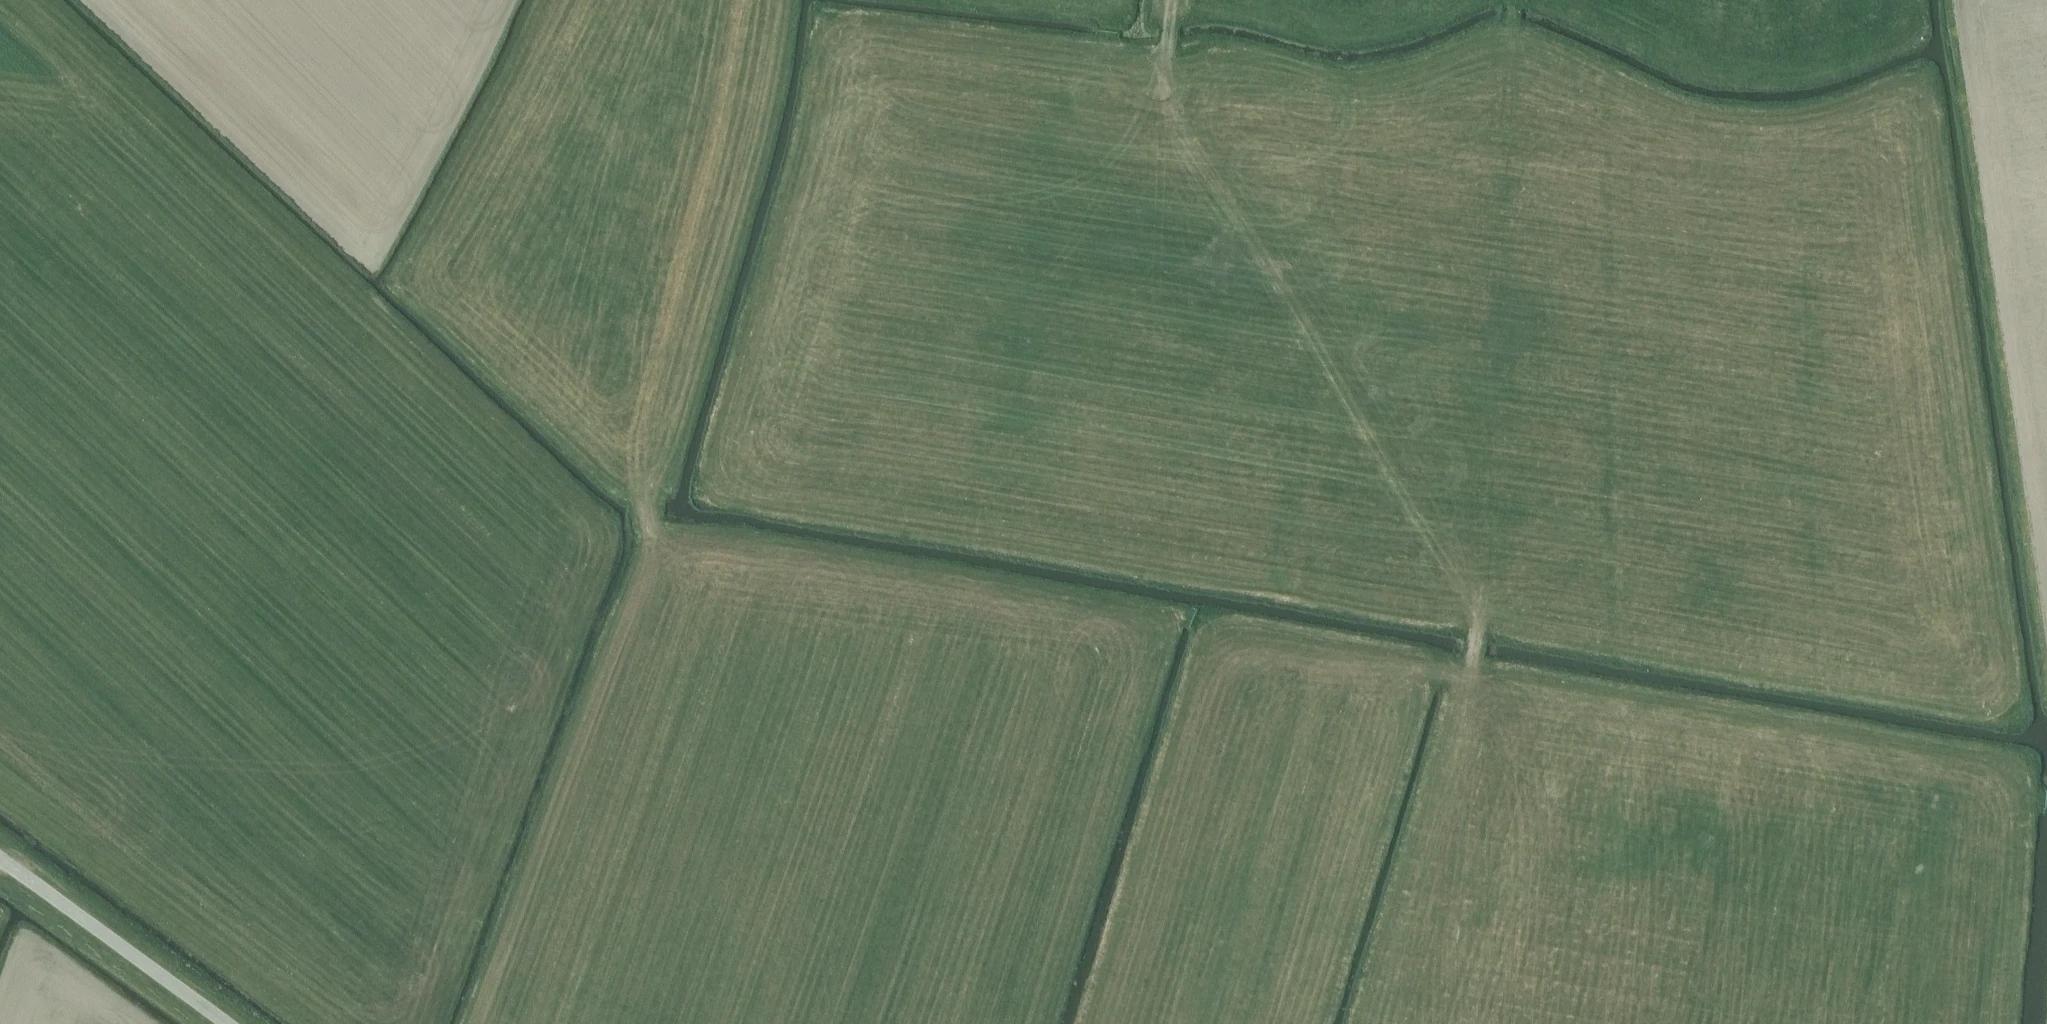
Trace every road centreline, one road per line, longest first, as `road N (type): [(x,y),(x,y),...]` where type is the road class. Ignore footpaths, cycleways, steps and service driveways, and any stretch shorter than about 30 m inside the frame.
road 1 (unclassified): [(229,1023),(0,857)]

